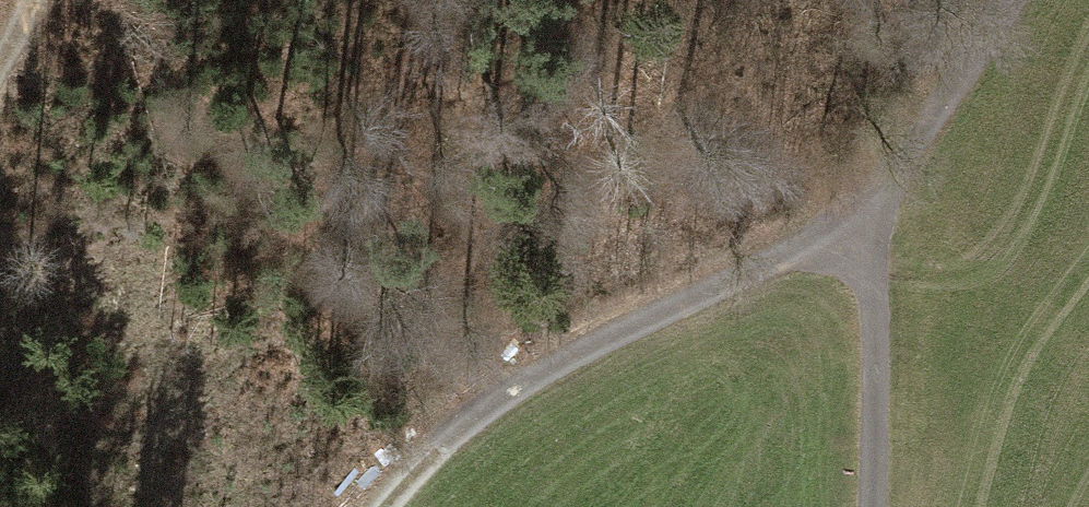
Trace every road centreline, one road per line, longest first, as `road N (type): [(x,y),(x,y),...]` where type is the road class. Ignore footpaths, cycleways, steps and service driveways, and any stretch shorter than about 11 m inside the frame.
road 1 (track): [(393,506),(471,412),(706,269),(841,255),(998,0)]
road 2 (track): [(841,255),(871,309),(865,506)]

